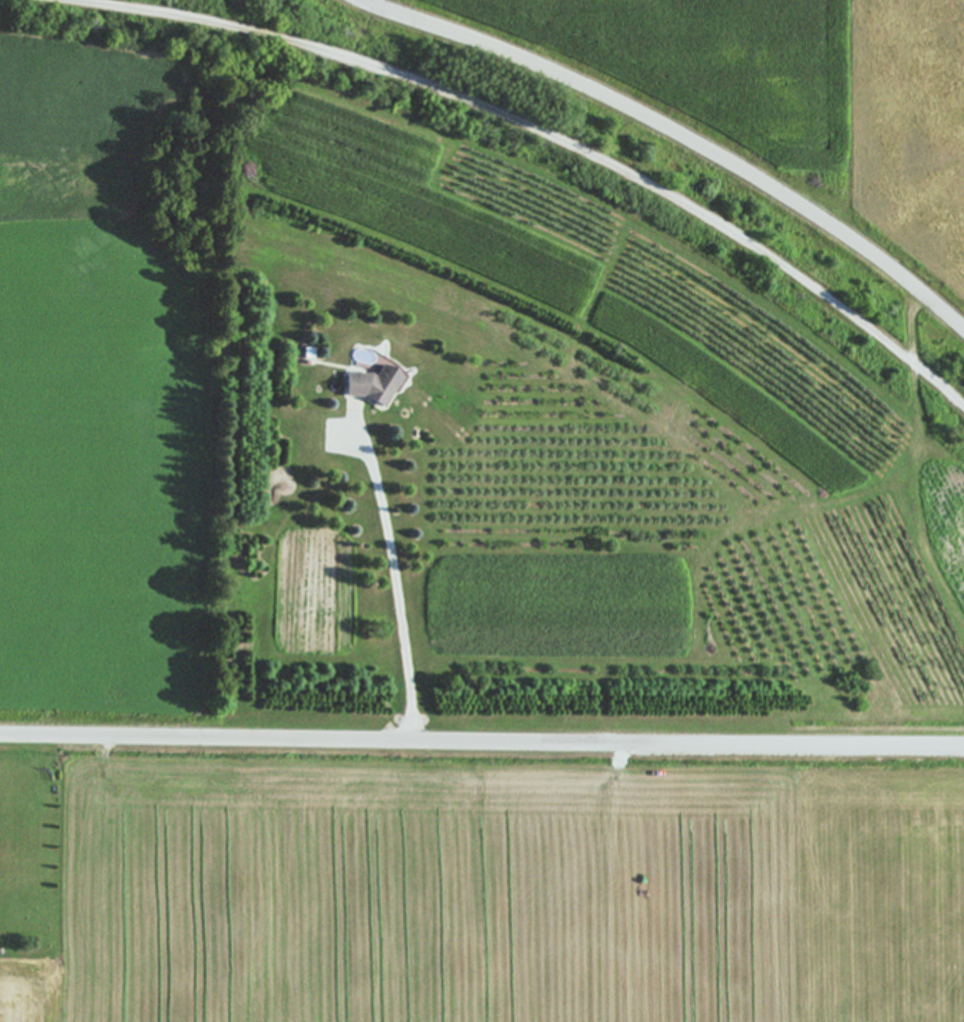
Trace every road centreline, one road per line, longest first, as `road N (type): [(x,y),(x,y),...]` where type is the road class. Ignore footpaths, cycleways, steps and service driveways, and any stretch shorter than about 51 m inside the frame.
road 1 (residential): [(963,743),(0,733)]
road 2 (residential): [(372,0),(566,76),(695,141),(835,226),(963,325)]

